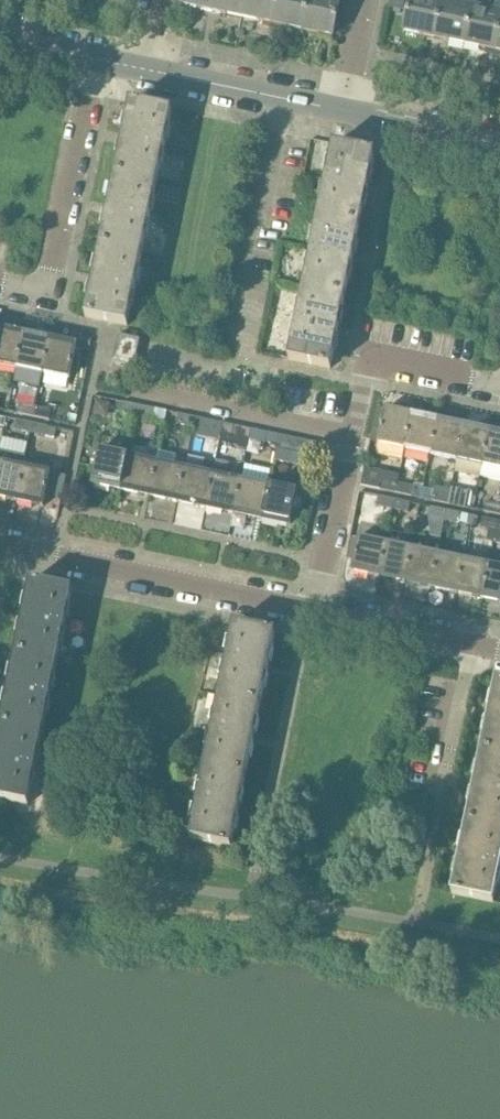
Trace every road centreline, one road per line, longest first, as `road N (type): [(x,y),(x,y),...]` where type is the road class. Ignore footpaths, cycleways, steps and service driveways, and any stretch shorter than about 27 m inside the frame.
road 1 (residential): [(314,608),(11,546)]
road 2 (residential): [(0,282),(45,292),(95,59)]
road 3 (residential): [(419,904),(476,646)]
road 4 (residential): [(140,392),(352,434)]
road 5 (residential): [(352,434),(370,361),(499,388)]
road 6 (residential): [(344,111),(148,70)]
road 7 (residential): [(314,608),(352,434)]
road 8 (residential): [(476,646),(314,608)]
road 9 (residential): [(499,145),(344,111)]

